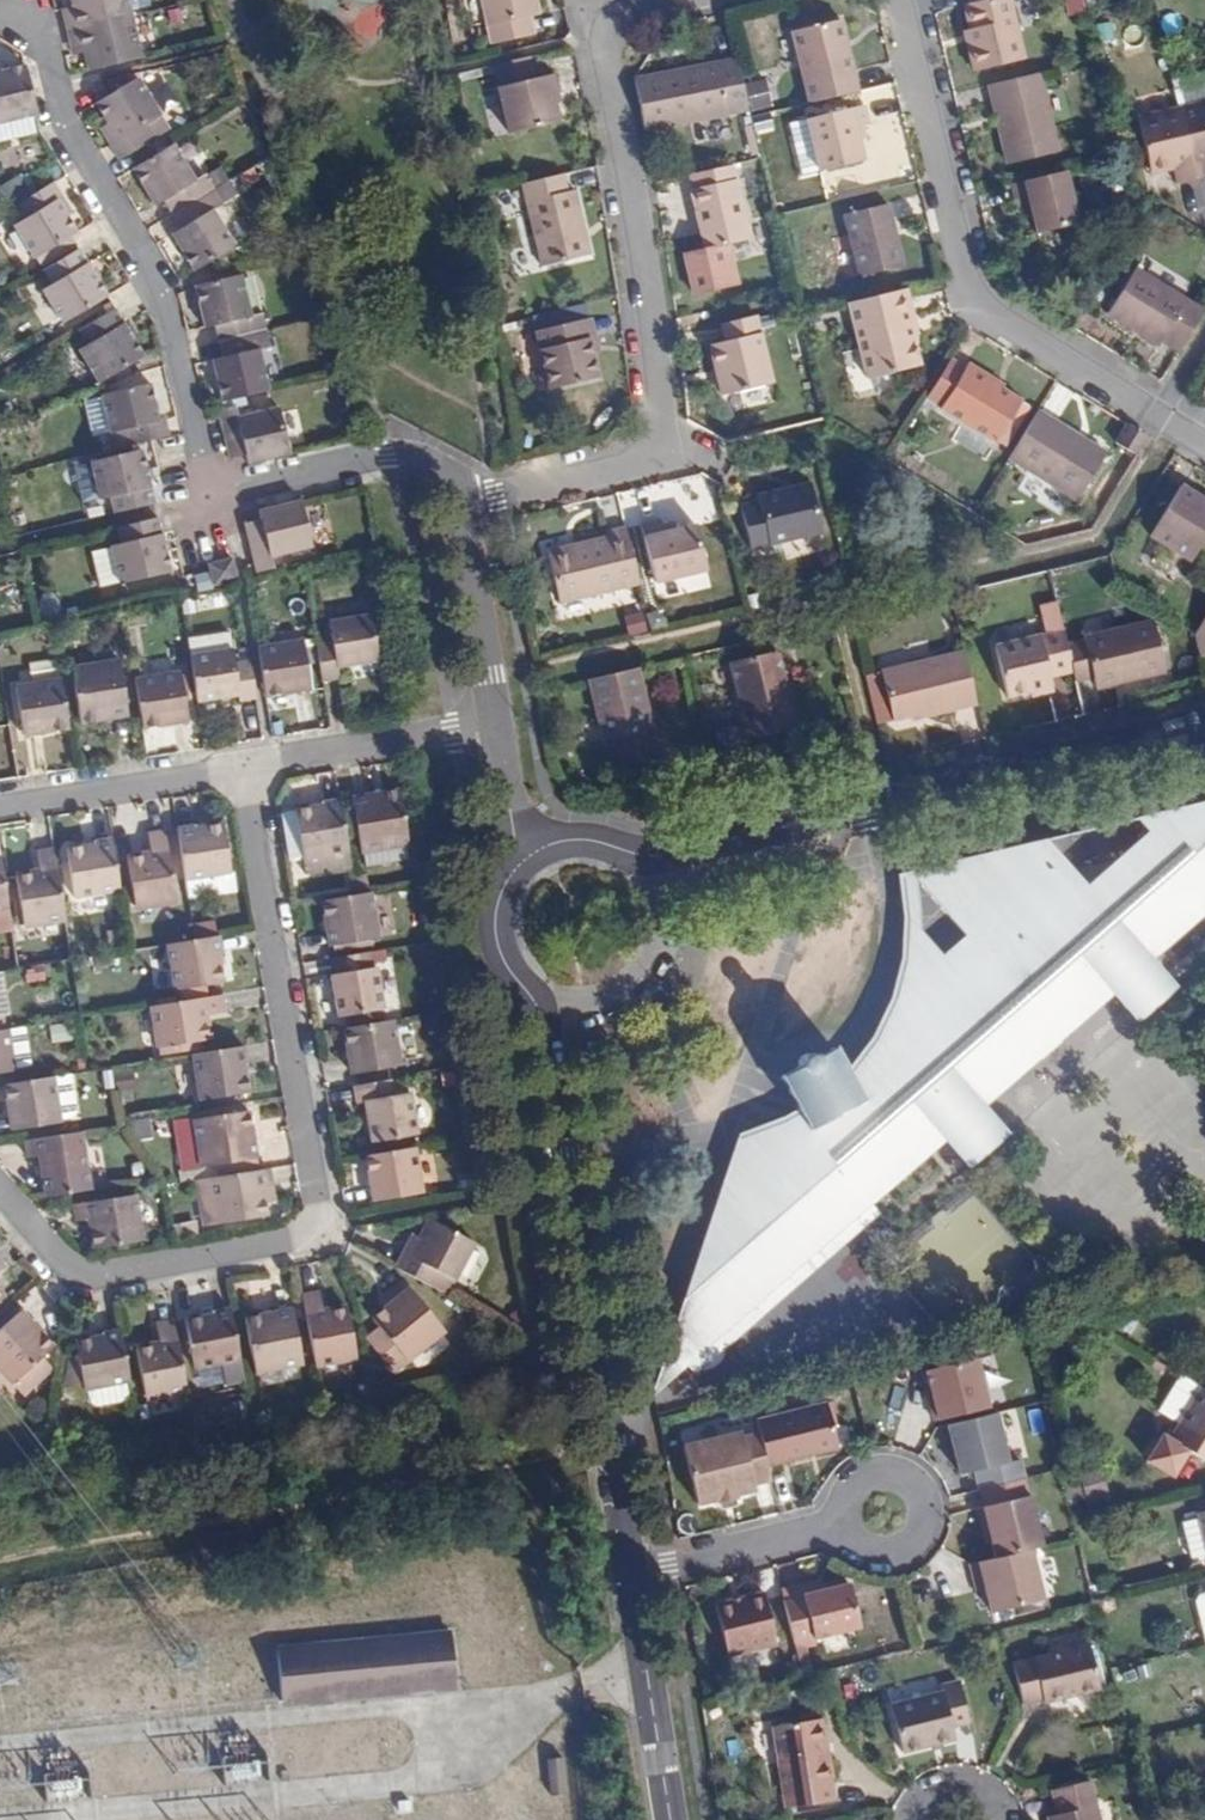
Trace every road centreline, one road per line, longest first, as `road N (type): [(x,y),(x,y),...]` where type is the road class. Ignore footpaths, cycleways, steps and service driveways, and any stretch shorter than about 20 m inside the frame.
road 1 (residential): [(245,768),(323,1199),(311,1222),(298,1239),(129,1271),(71,1270),(0,1188)]
road 2 (residential): [(528,860),(494,903),(489,929),(494,961),(540,1030),(631,1577)]
road 3 (residential): [(384,455),(209,497),(170,310),(70,123),(48,43),(20,10)]
road 4 (residential): [(670,0),(620,12),(601,40),(649,309),(658,449),(459,503)]
road 5 (residential): [(620,857),(680,861),(1204,734)]
road 6 (residential): [(899,0),(961,274),(976,299),(1159,415)]
road 7 (residential): [(245,768),(498,729)]
road 8 (residential): [(0,807),(245,768)]
road 9 (residential): [(631,1577),(671,1819)]
road 10 (residential): [(459,503),(498,729)]
road 11 (residential): [(631,1577),(846,1524)]
road 12 (residential): [(896,1553),(927,1524),(926,1495),(906,1473),(863,1476),(846,1499),(846,1524)]
road 13 (residential): [(498,729),(528,860)]

